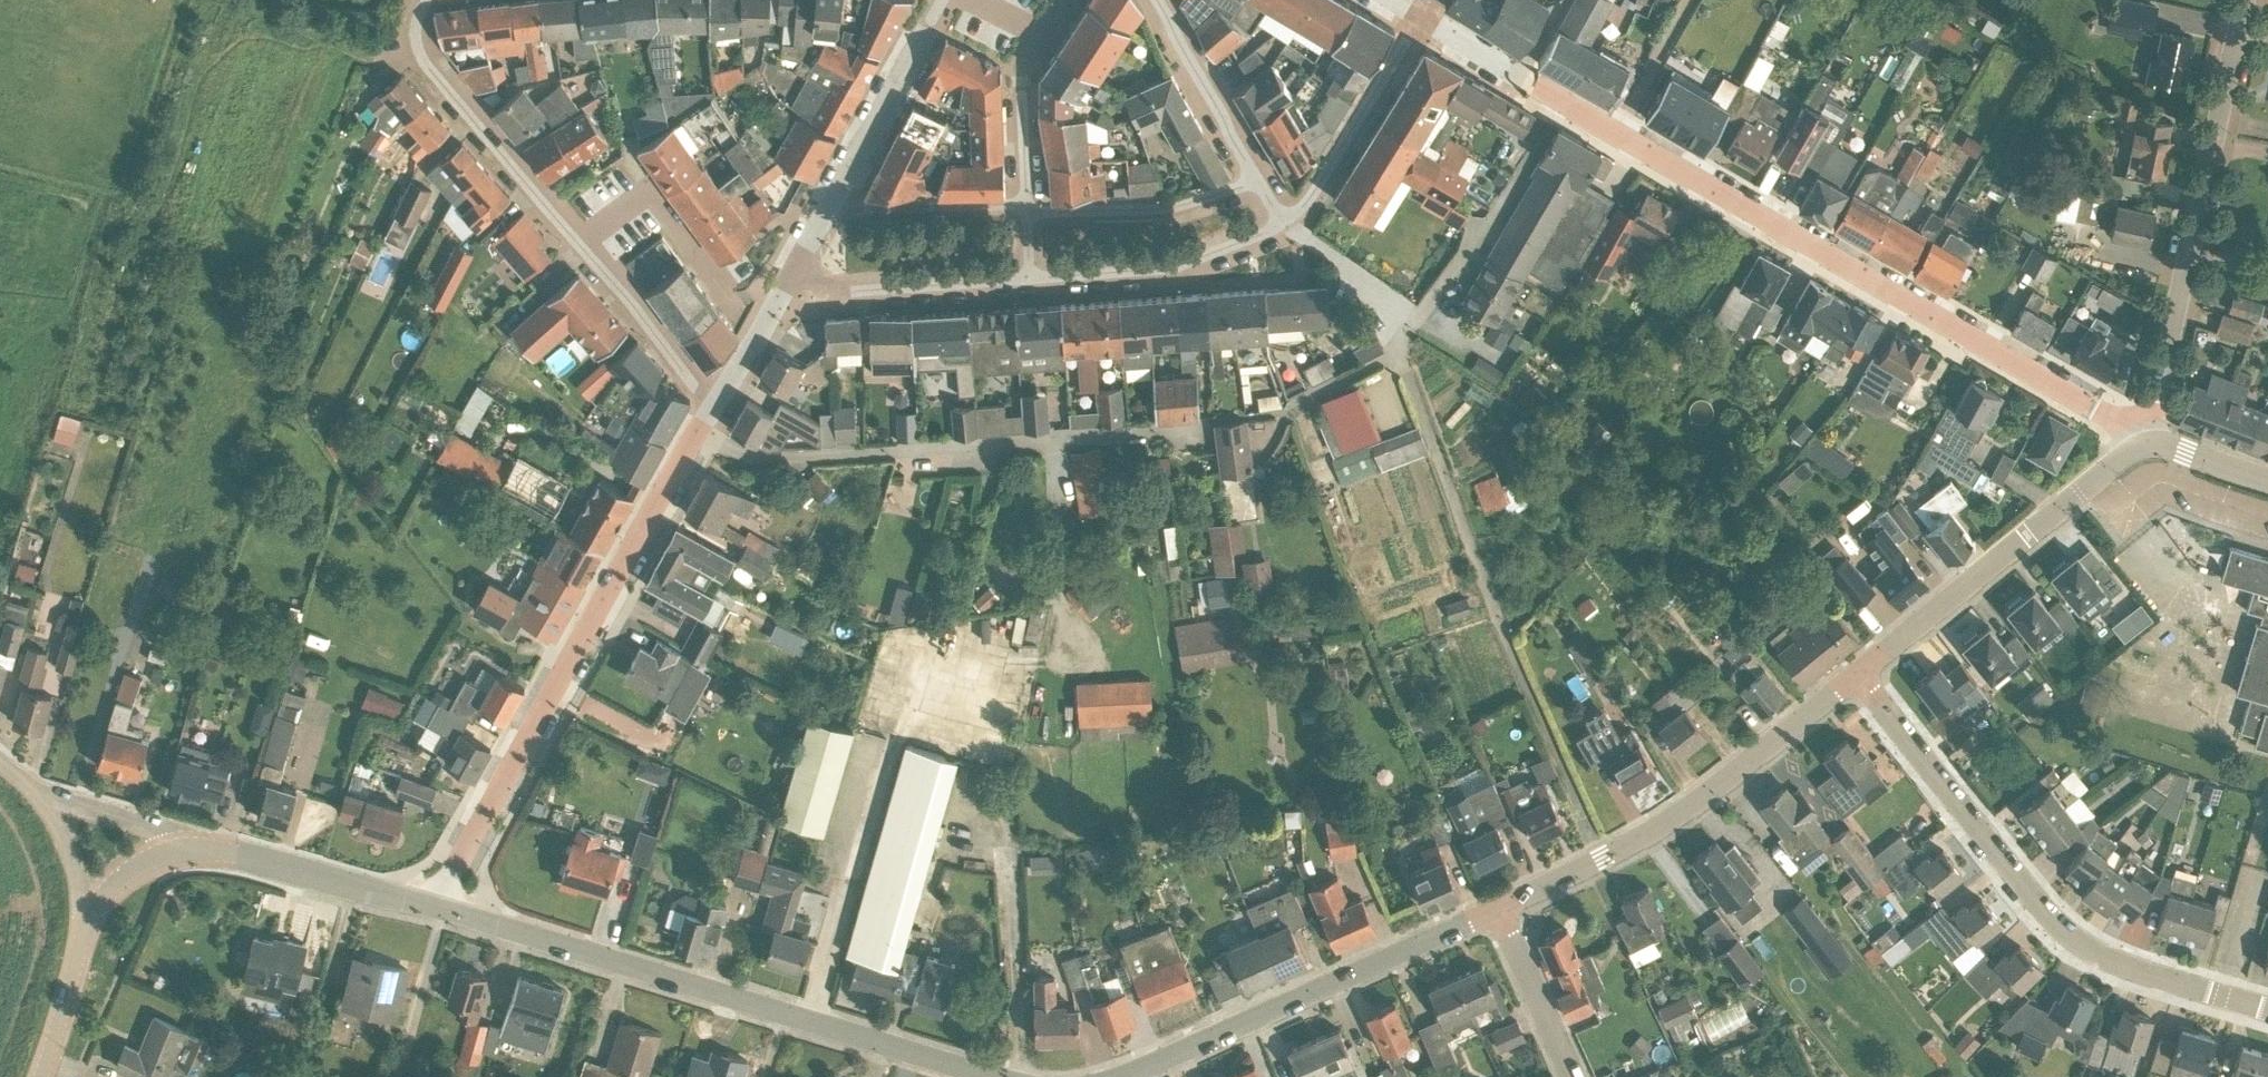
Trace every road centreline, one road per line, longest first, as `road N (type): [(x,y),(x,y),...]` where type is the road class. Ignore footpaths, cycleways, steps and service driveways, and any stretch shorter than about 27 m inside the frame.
road 1 (residential): [(2146,432),(1422,15)]
road 2 (tertiary): [(995,1076),(436,907)]
road 3 (residential): [(436,907),(720,402)]
road 4 (unclassified): [(2267,1013),(2099,963),(2035,911),(1859,675)]
road 5 (residential): [(2146,432),(2245,0)]
road 6 (tertiary): [(1859,675),(1694,805),(1497,911)]
road 7 (tertiary): [(1497,911),(1127,1076)]
road 8 (tertiary): [(2150,445),(2115,462),(1859,675)]
road 9 (residential): [(808,248),(779,241),(714,276),(648,191),(636,191),(578,237)]
road 10 (residential): [(578,237),(427,61),(419,25),(426,0)]
road 11 (residential): [(1289,218),(1163,269),(1030,275)]
road 12 (tertiary): [(436,907),(218,850),(182,848)]
road 13 (residential): [(1289,218),(1323,184),(1422,15)]
road 14 (residential): [(1030,275),(789,284)]
road 15 (residential): [(828,210),(937,0)]
road 16 (residential): [(1030,210),(1172,206),(1258,178)]
road 17 (residential): [(720,402),(578,237)]
road 18 (residential): [(1258,178),(1156,0)]
road 19 (residential): [(828,210),(1030,210)]
road 20 (track): [(231,0),(359,54),(422,52)]
road 21 (unclassified): [(1568,1076),(1497,911)]
road 22 (residential): [(1030,210),(1022,62),(1033,47)]
road 23 (tertiary): [(40,1076),(88,924)]
road 24 (residential): [(182,848),(164,825),(56,799)]
road 25 (residential): [(720,402),(789,284)]
road 26 (residential): [(56,799),(88,924)]
road 27 (tertiary): [(88,924),(137,869),(182,848)]
road 28 (tertiary): [(2267,480),(2185,449),(2150,445)]

